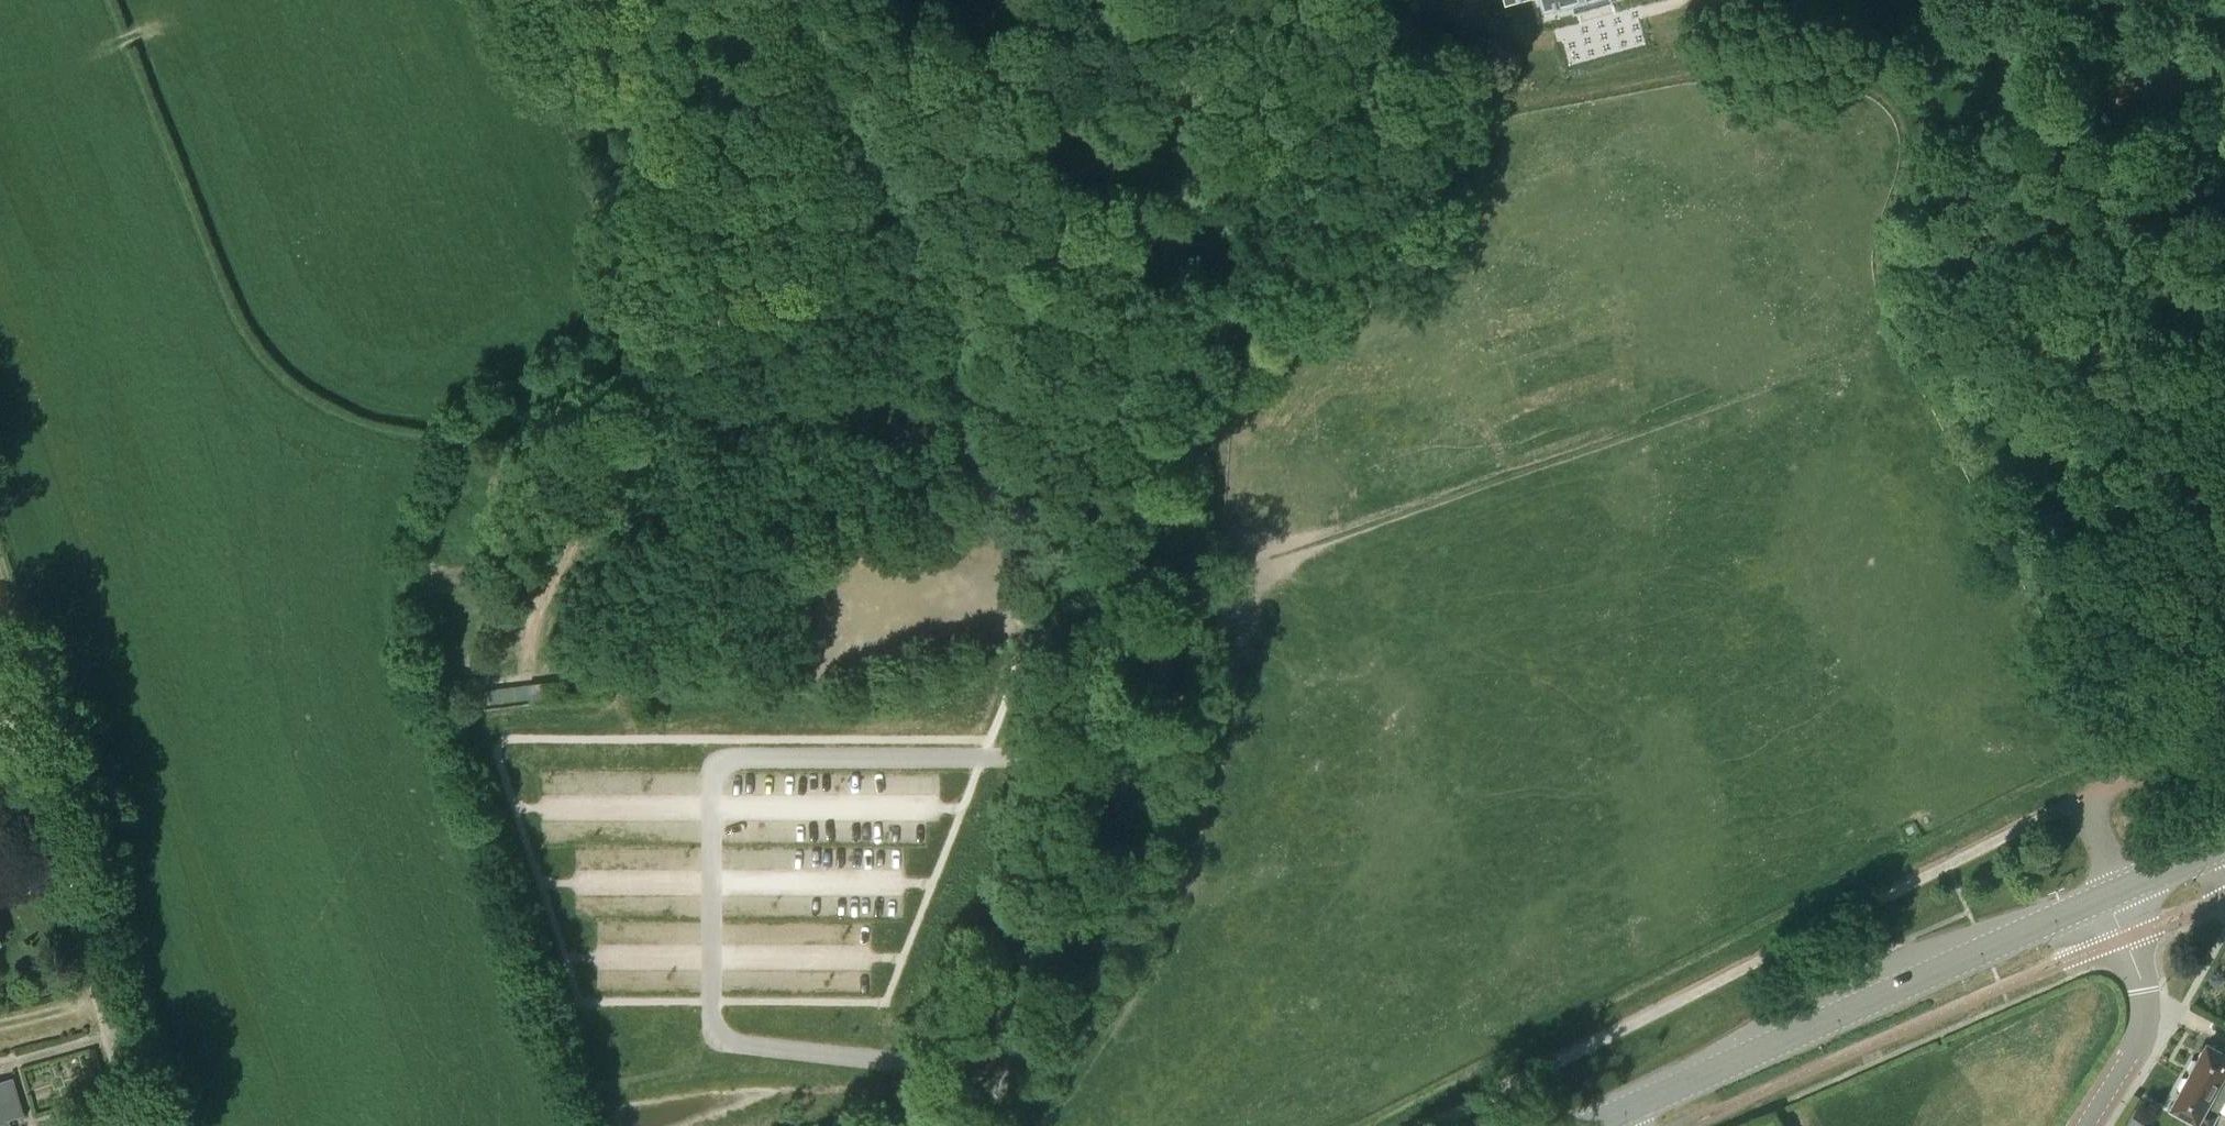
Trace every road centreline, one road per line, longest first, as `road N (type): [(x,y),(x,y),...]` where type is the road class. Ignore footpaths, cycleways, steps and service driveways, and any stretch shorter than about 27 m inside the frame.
road 1 (secondary): [(1634,1108),(2113,896)]
road 2 (unclassified): [(137,1125),(0,681)]
road 3 (unclassified): [(2089,1125),(2145,1029),(2140,972),(2113,896)]
road 4 (residential): [(2082,799),(2160,771),(2224,760)]

